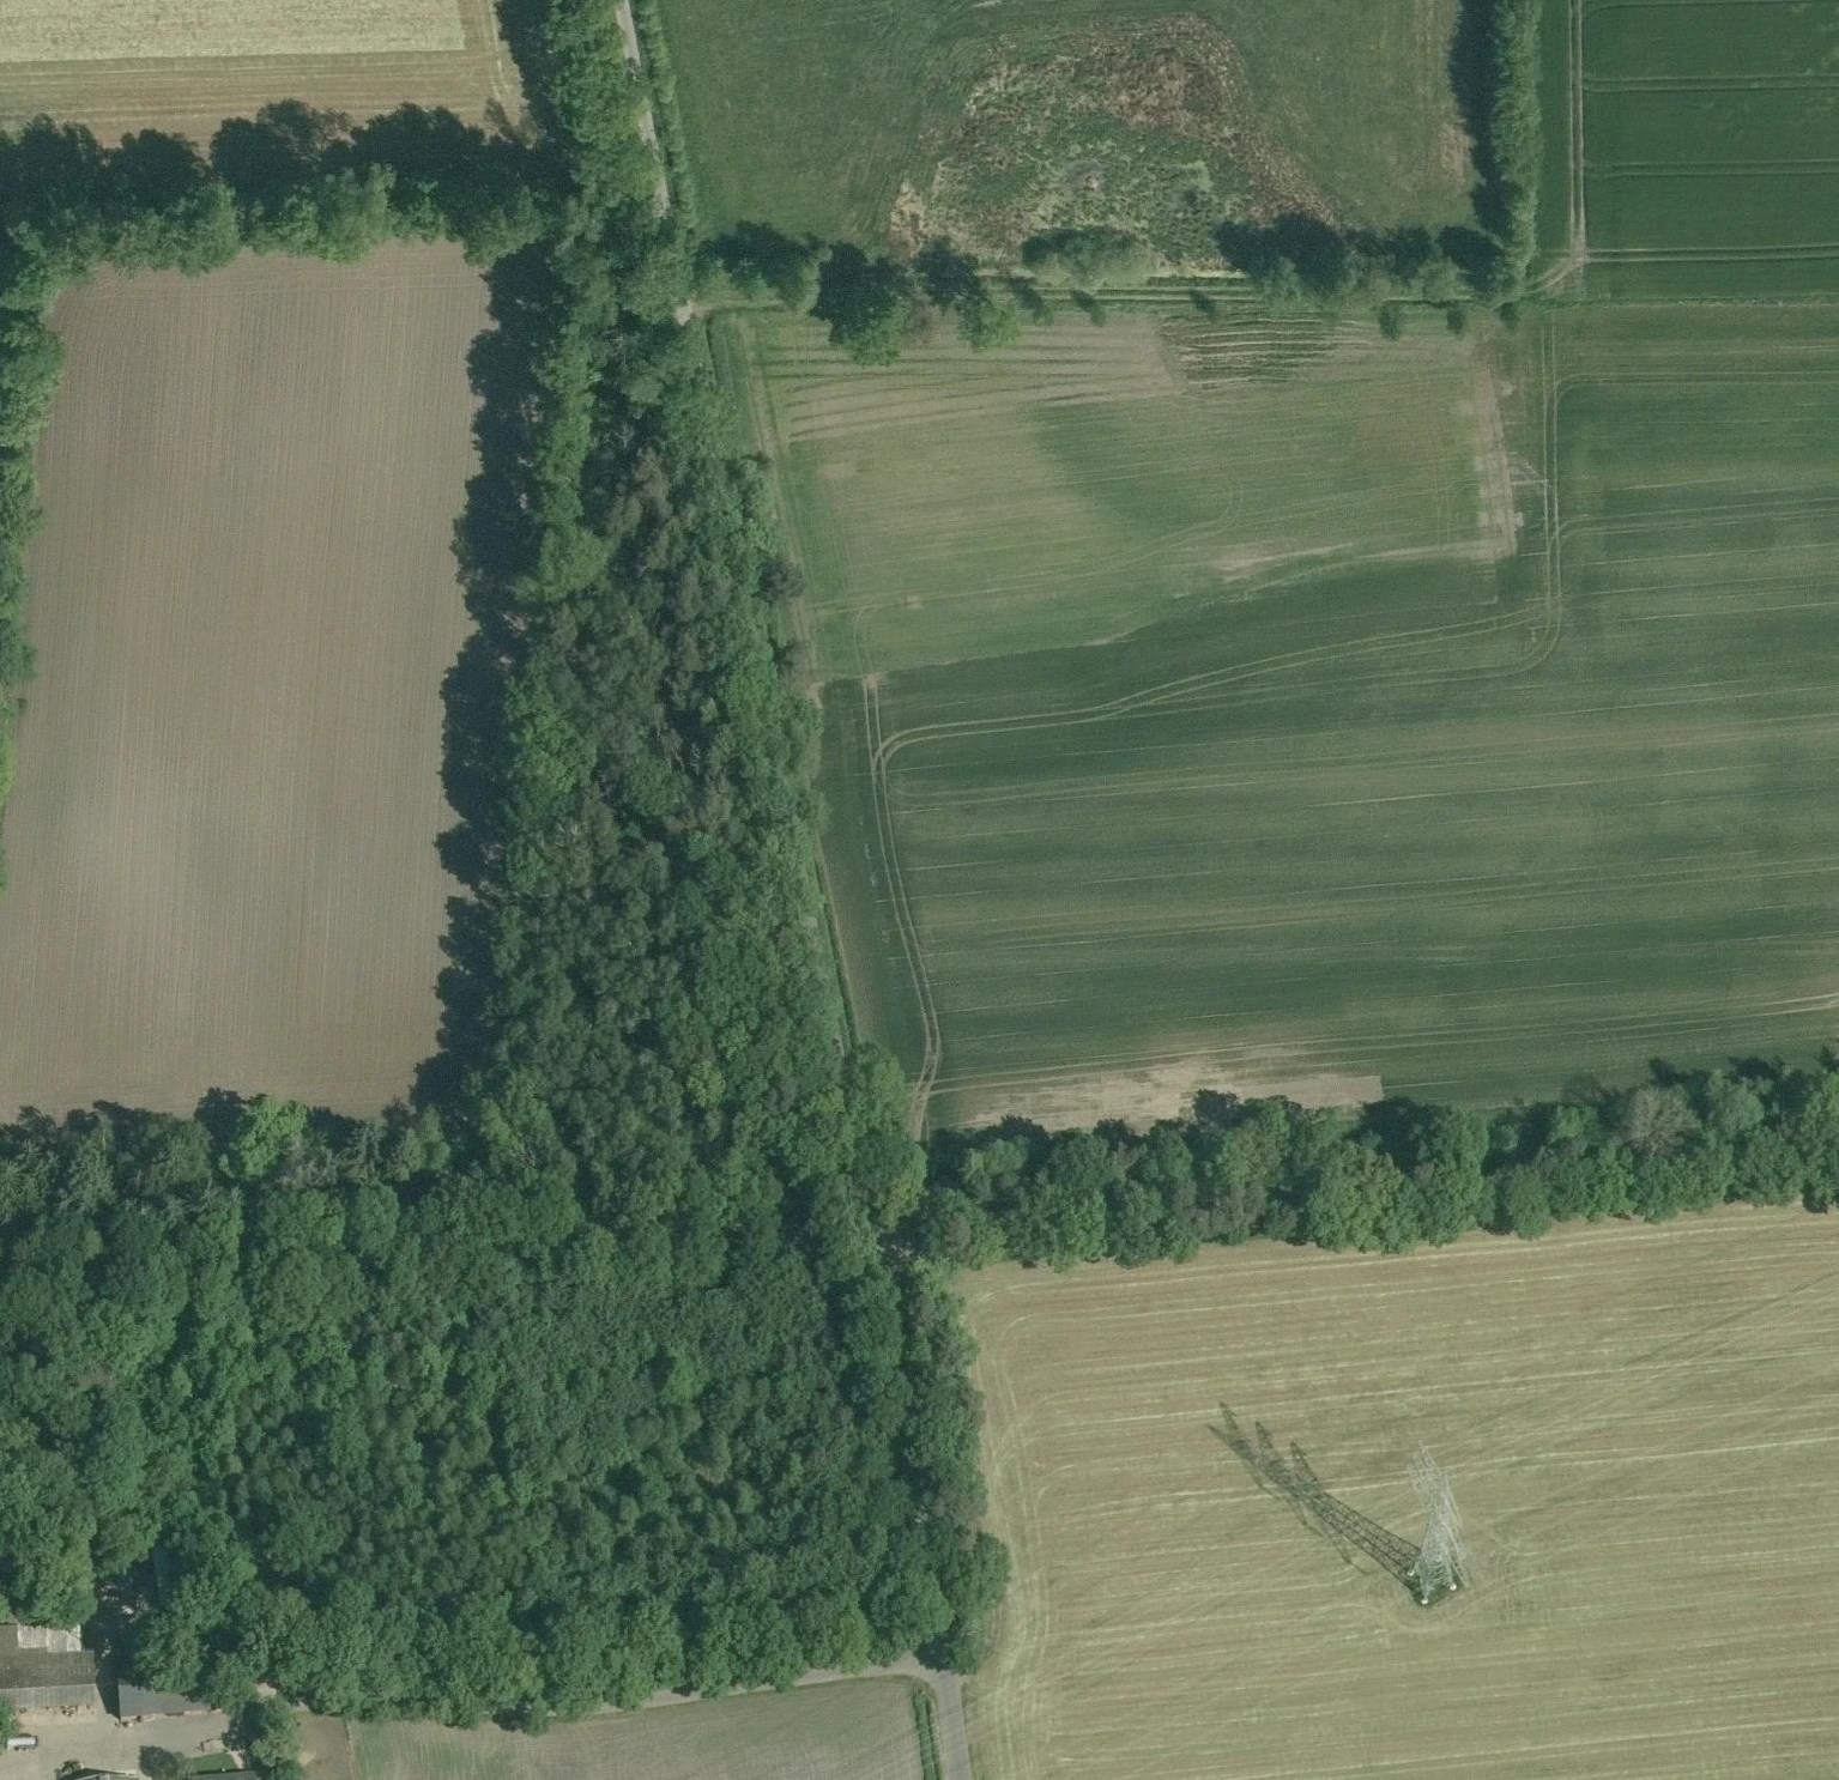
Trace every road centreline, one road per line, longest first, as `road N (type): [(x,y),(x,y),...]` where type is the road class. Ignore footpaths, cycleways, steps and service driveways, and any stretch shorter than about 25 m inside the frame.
road 1 (unclassified): [(868,1245),(833,1043),(707,472),(620,0)]
road 2 (unclassified): [(1838,1155),(868,1245)]
road 3 (track): [(676,305),(805,297),(1370,299),(1565,285)]
road 4 (unclassified): [(868,1245),(0,1313)]
road 5 (unclassified): [(964,1779),(868,1245)]

